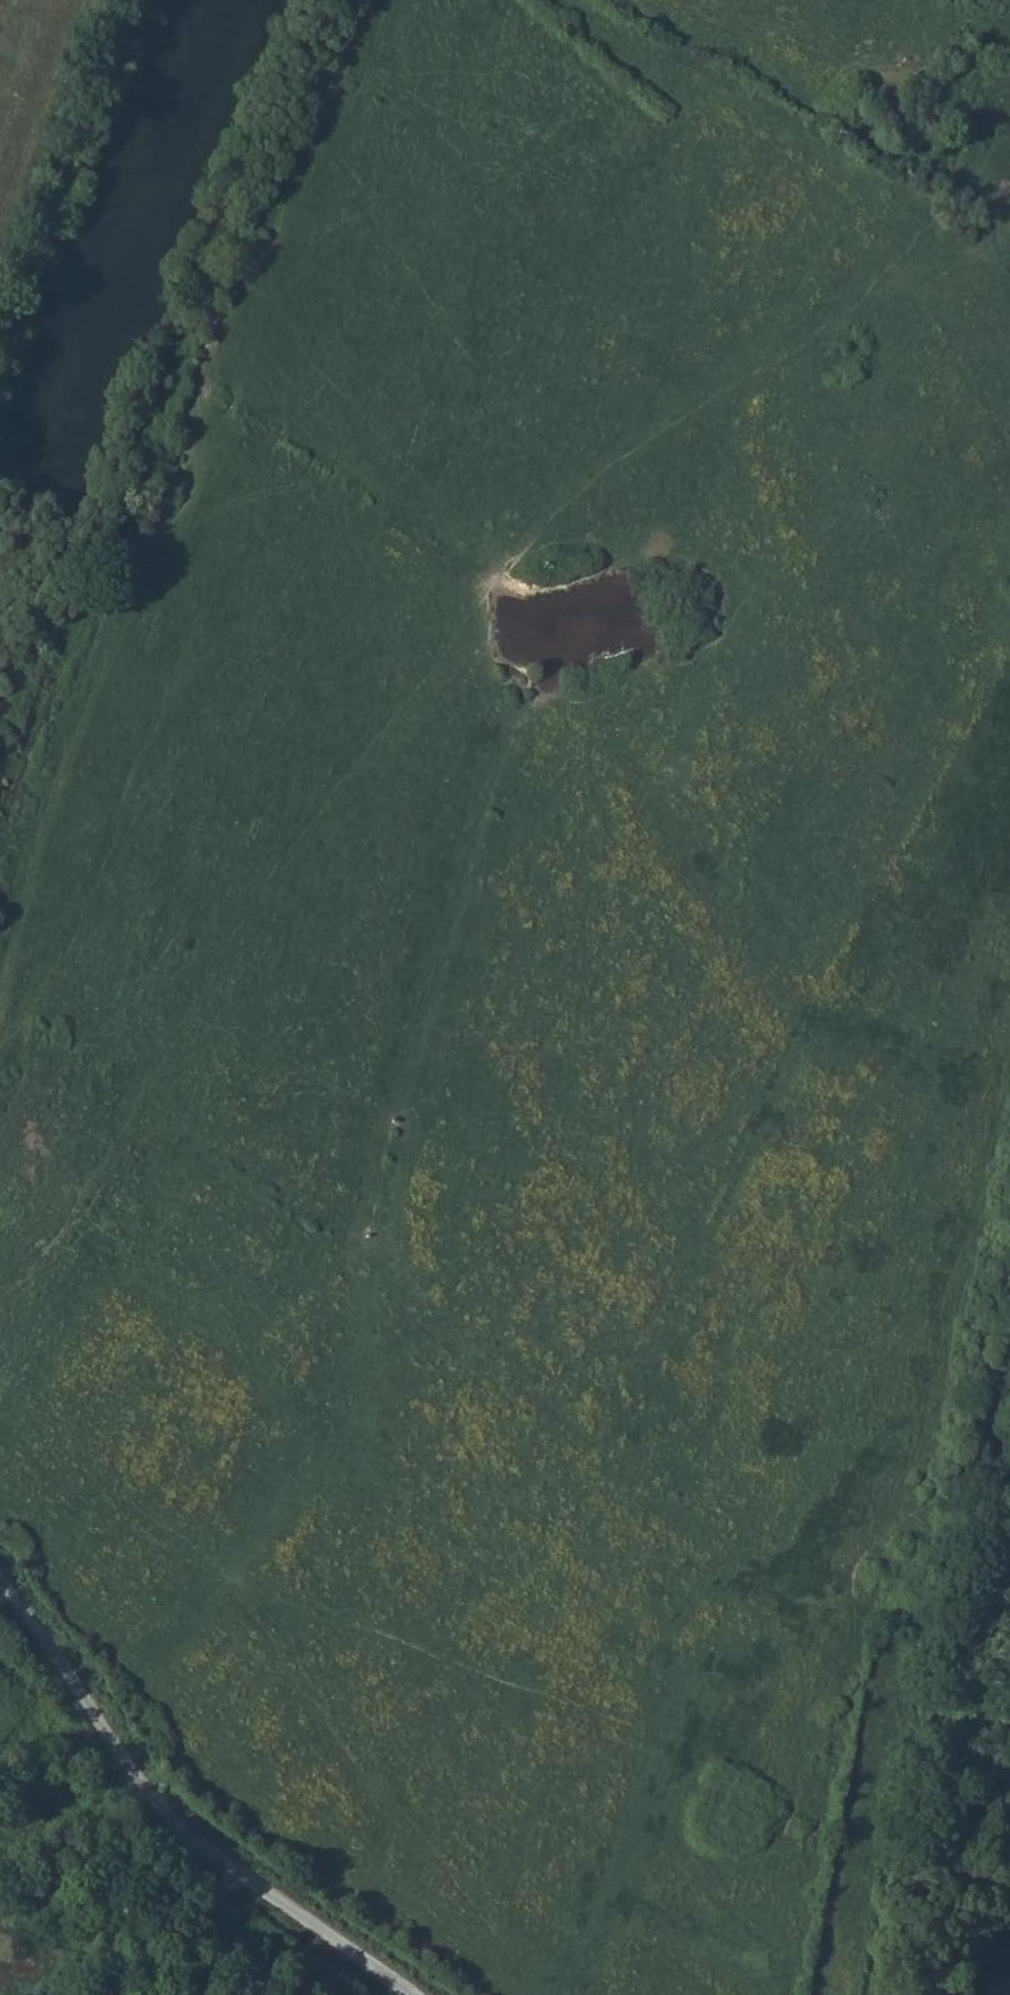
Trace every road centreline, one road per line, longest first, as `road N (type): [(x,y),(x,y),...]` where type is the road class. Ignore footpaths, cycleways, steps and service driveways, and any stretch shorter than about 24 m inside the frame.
road 1 (unclassified): [(0,1587),(124,1766),(172,1821),(410,1994)]

